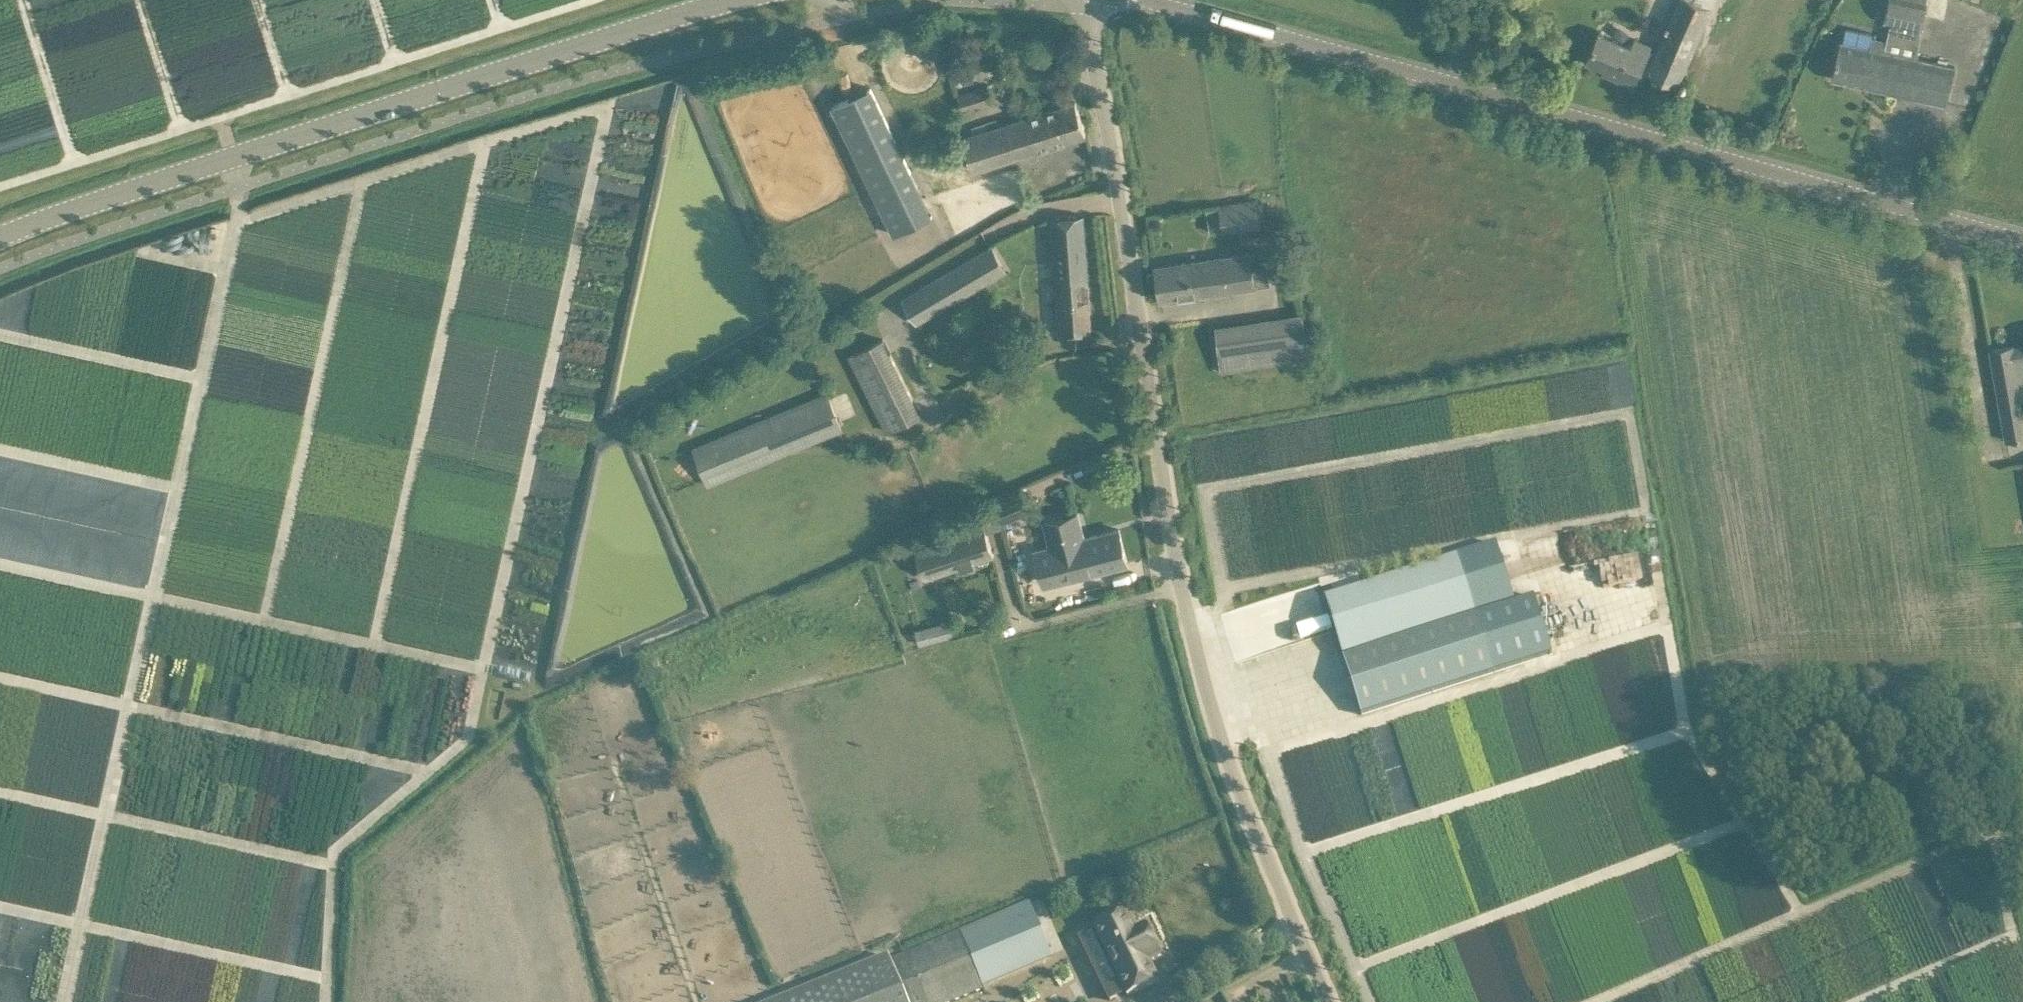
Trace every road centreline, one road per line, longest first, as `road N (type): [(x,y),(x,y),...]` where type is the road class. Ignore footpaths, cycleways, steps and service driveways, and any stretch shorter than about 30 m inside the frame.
road 1 (unclassified): [(1331,1001),(1211,707),(1175,555),(1131,254),(1080,0)]
road 2 (tertiary): [(2022,238),(1150,0)]
road 3 (tertiary): [(0,236),(732,0)]
road 4 (track): [(1676,143),(1756,0)]

